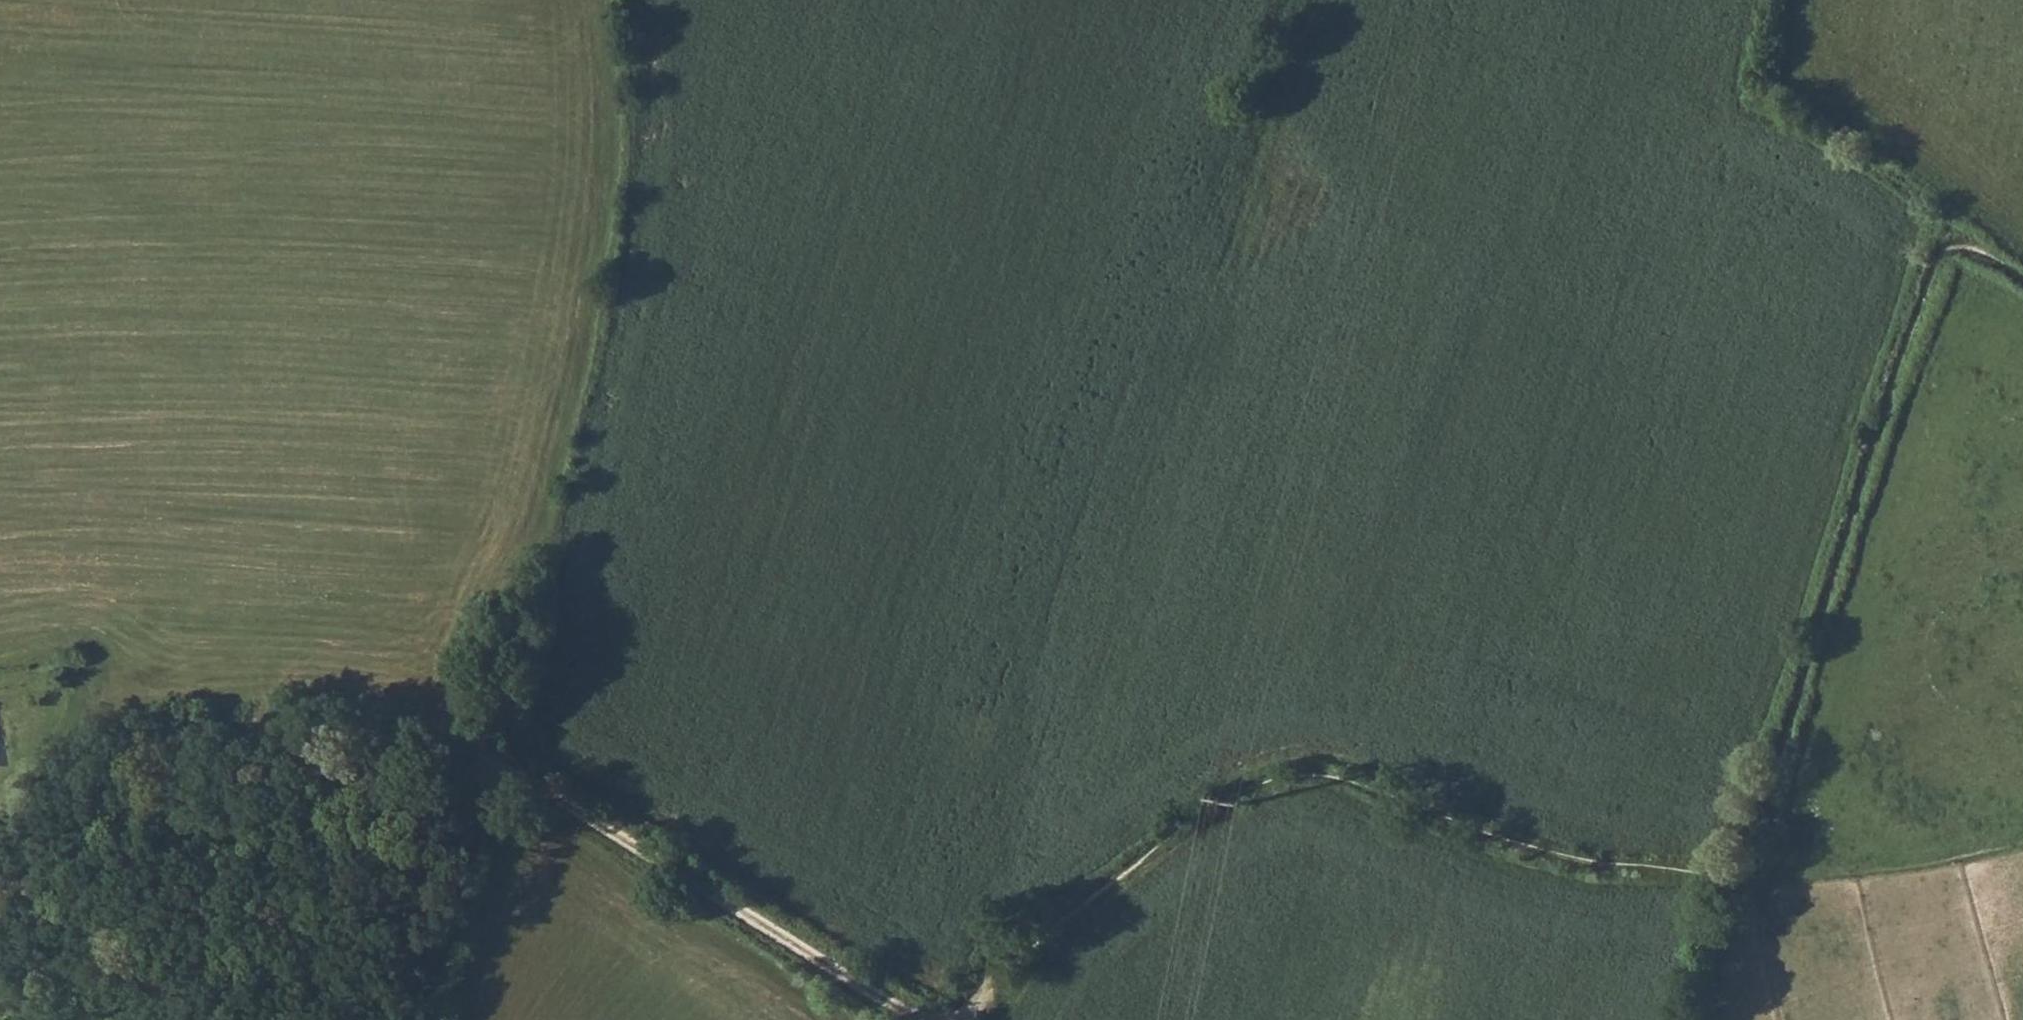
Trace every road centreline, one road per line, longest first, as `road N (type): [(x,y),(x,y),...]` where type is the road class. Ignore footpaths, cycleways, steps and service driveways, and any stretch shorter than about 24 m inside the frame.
road 1 (track): [(0,896),(96,848),(204,767),(275,739),(397,739),(476,756),(539,787),(876,1001),(929,1019)]
road 2 (track): [(954,1019),(973,1012),(1227,796),(1275,778),(1325,775),(1427,802)]

